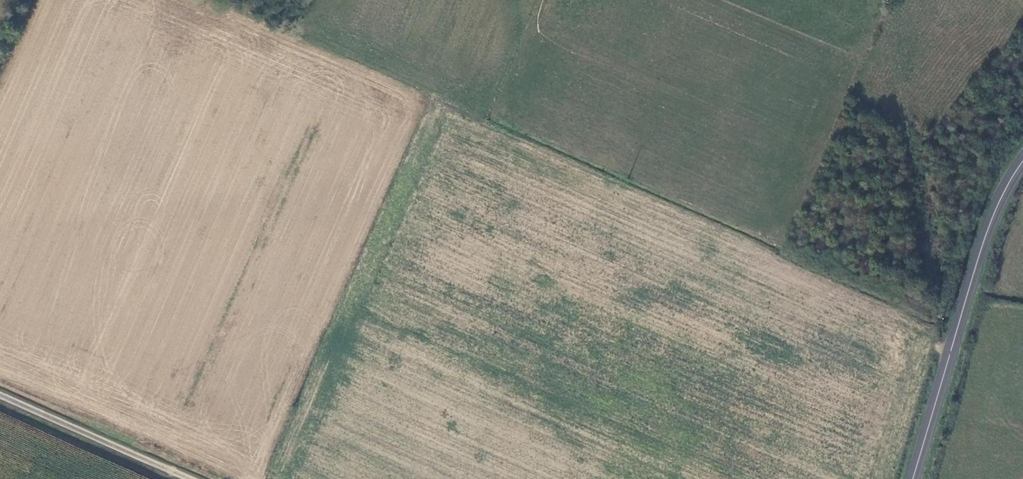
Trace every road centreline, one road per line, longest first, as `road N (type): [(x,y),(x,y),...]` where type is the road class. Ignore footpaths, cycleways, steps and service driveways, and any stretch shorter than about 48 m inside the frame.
road 1 (tertiary): [(918,478),(994,220),(1022,165)]
road 2 (unclassified): [(0,389),(202,478)]

